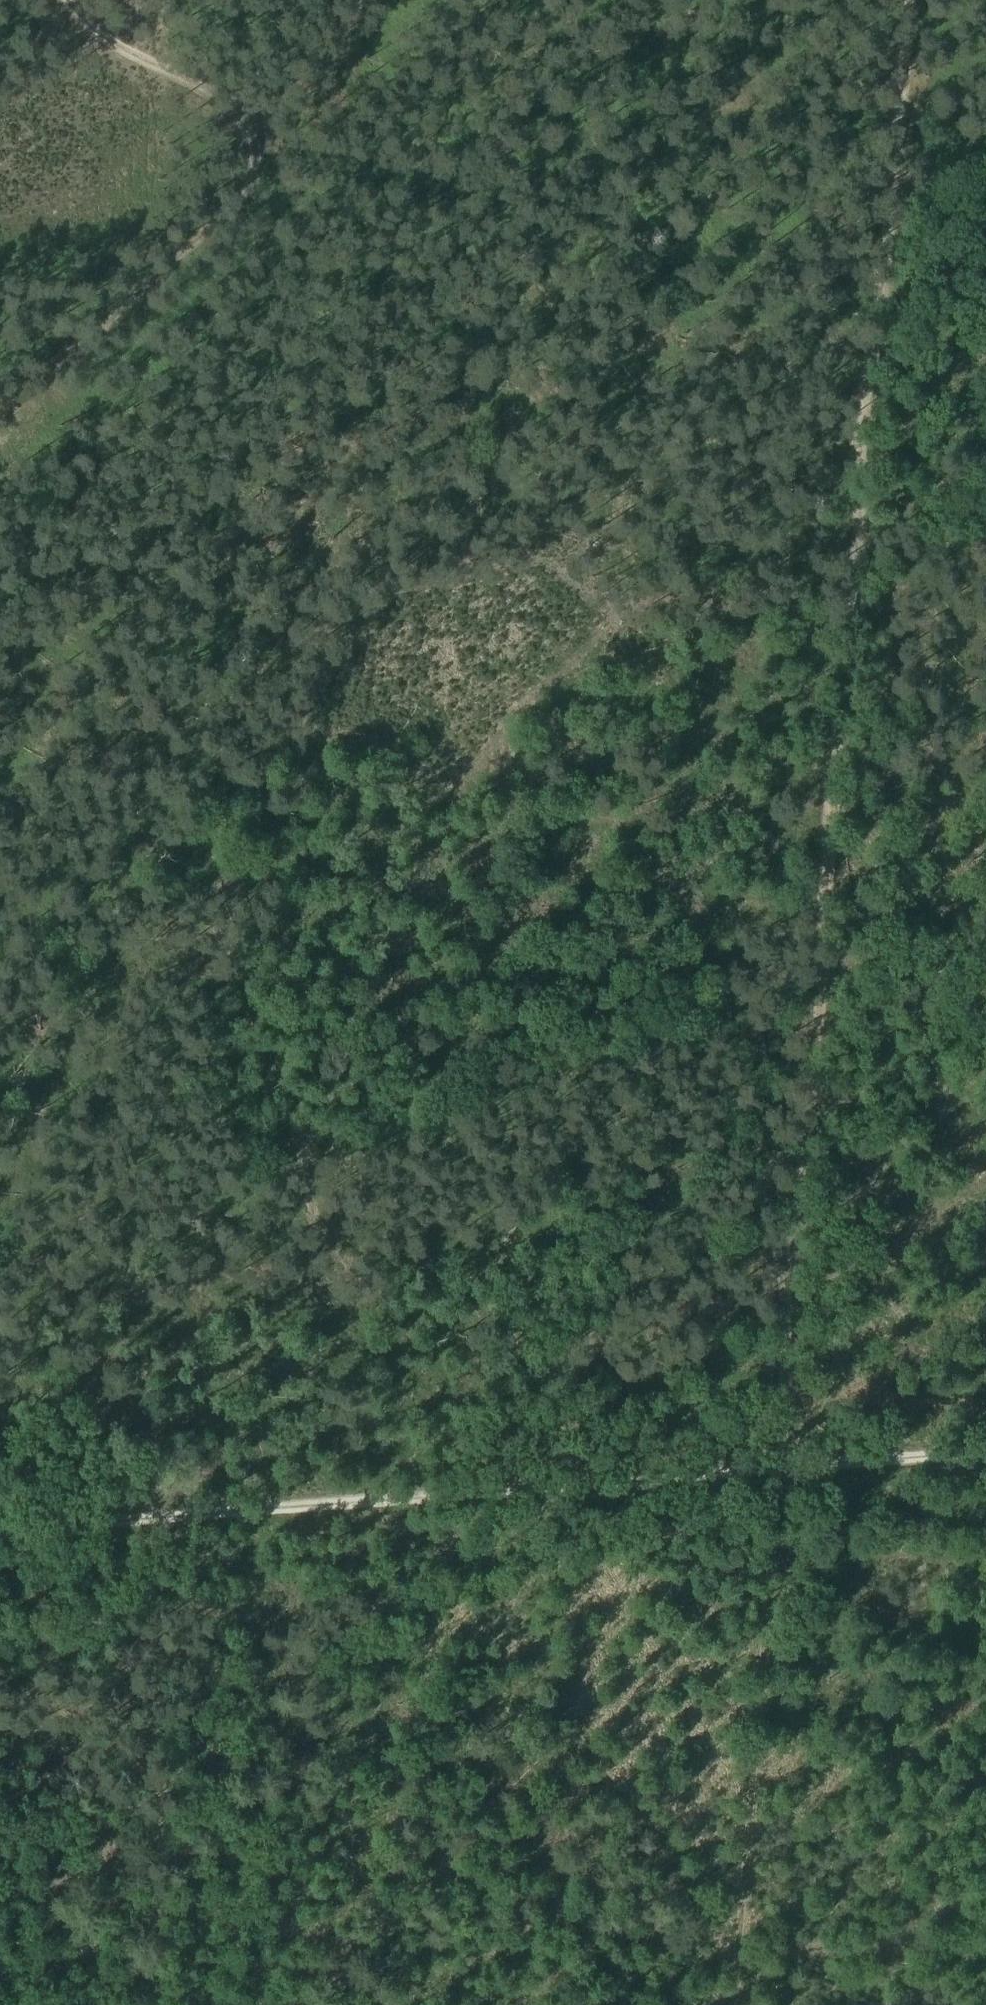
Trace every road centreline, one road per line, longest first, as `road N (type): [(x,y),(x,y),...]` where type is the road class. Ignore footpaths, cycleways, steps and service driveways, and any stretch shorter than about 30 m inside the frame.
road 1 (track): [(907,0),(779,1468)]
road 2 (track): [(0,1531),(985,1452)]
road 3 (track): [(0,407),(167,267),(293,146),(247,125),(188,80),(126,53),(57,0)]
road 4 (track): [(737,2004),(779,1468)]
road 5 (track): [(293,146),(386,0)]

